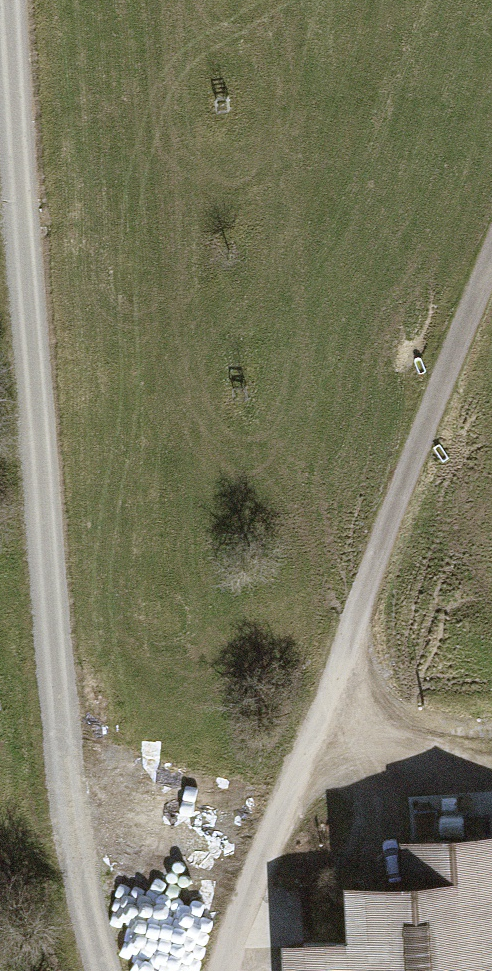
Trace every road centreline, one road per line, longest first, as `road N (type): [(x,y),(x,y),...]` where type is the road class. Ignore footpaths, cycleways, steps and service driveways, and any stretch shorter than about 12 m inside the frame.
road 1 (track): [(9,0),(65,786),(89,929),(104,970)]
road 2 (track): [(223,970),(491,280)]

